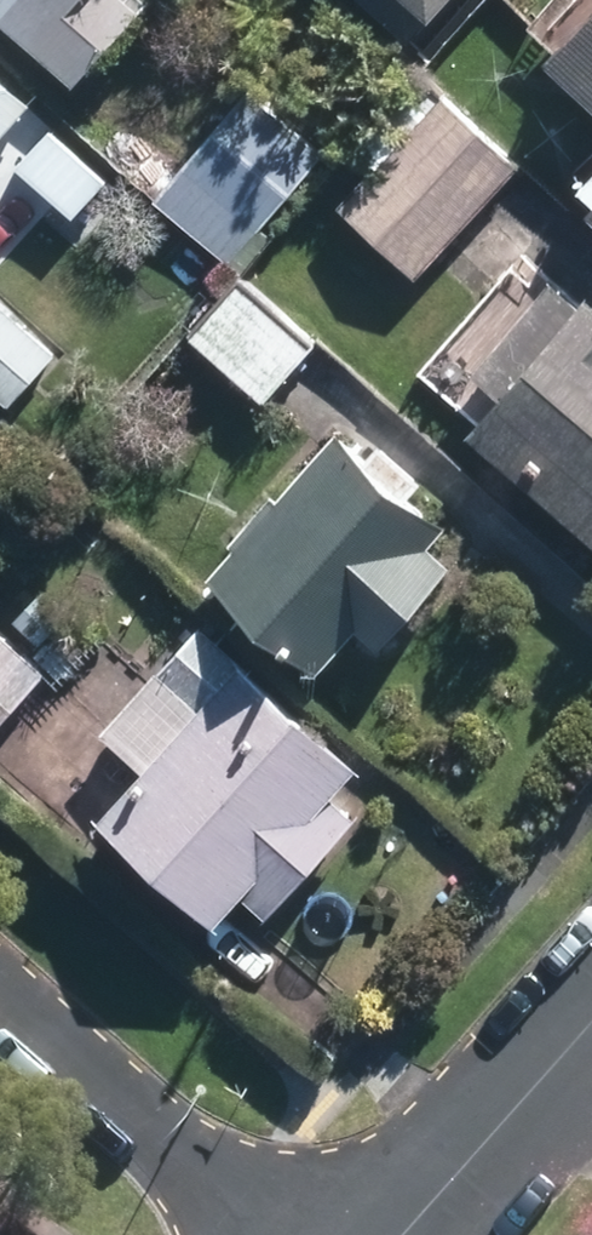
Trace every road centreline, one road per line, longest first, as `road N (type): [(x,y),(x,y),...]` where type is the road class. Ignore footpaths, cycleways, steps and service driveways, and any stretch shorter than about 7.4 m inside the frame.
road 1 (residential): [(0,985),(275,1234)]
road 2 (residential): [(404,1234),(591,1025)]

